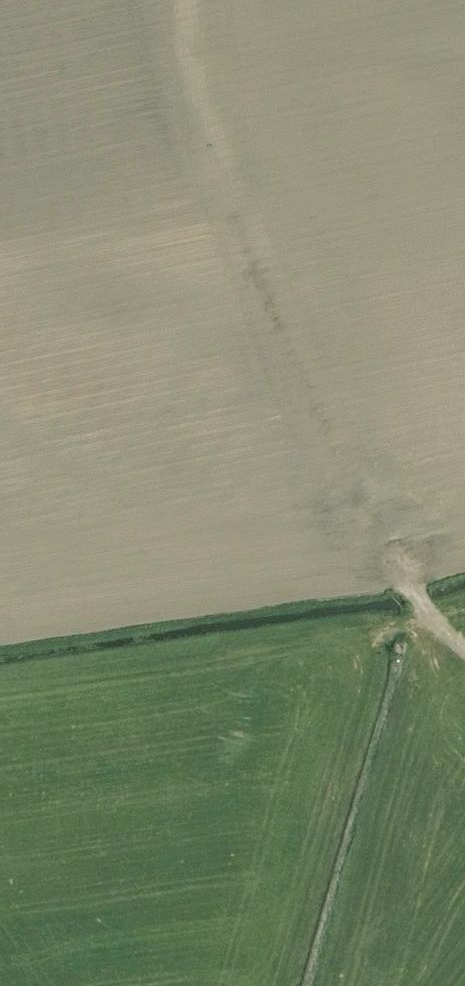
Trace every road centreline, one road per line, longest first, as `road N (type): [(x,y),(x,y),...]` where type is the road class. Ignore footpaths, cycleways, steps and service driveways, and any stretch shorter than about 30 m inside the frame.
road 1 (track): [(394,537),(429,613),(464,644)]

